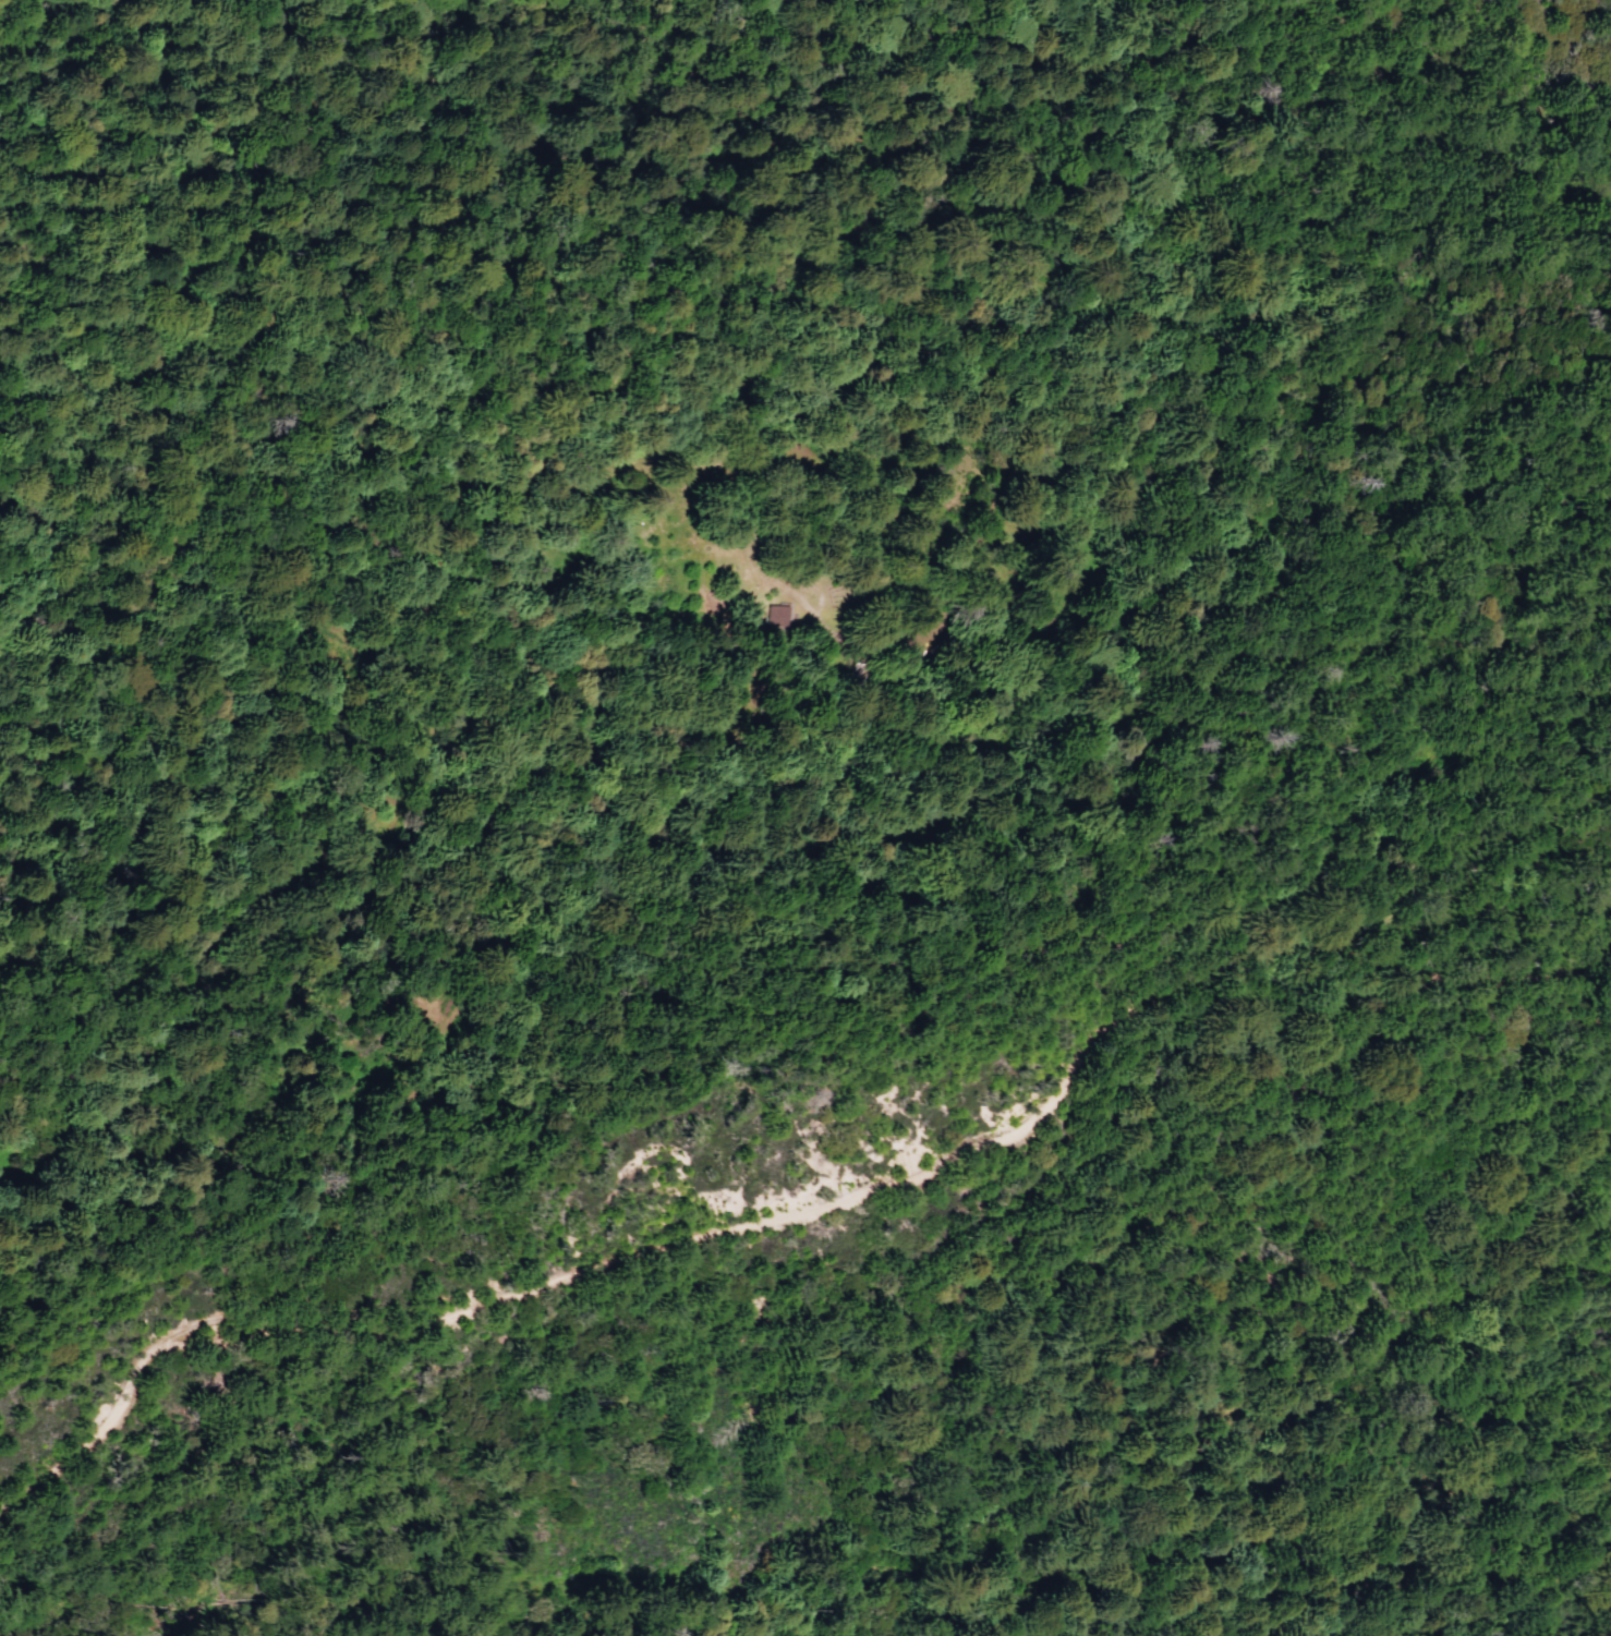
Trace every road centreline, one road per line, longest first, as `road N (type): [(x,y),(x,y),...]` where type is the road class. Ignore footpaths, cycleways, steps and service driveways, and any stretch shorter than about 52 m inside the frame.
road 1 (track): [(0,1520),(29,1510),(77,1461),(152,1350),(187,1326),(253,1309),(508,1295),(586,1264),(794,1221),(1012,1134),(1137,1009),(1275,937),(1310,928),(1344,935),(1401,980),(1479,992),(1610,959)]
road 2 (track): [(187,1326),(187,1067),(241,925),(425,807),(585,761),(651,766),(717,739)]
road 3 (track): [(1310,928),(1430,753),(1507,682)]

